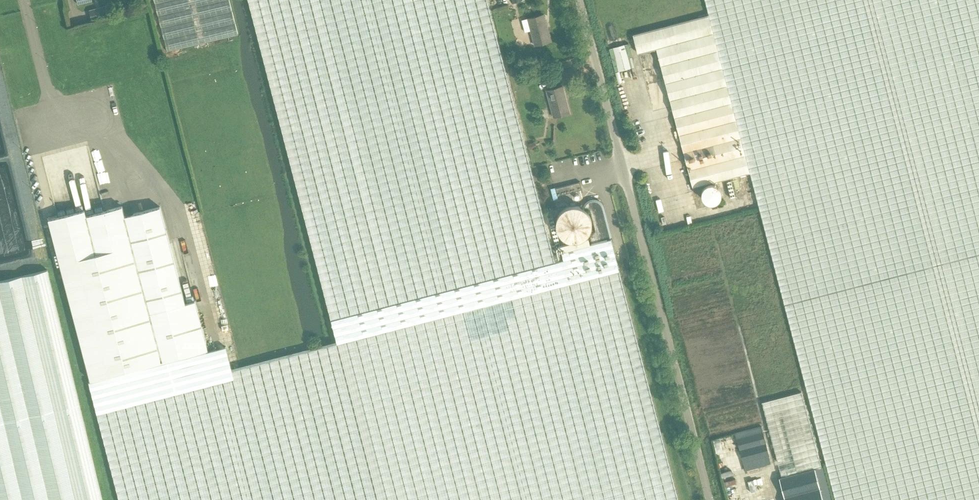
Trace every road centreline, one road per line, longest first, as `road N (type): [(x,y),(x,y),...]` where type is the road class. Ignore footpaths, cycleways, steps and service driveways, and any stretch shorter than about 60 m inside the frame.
road 1 (unclassified): [(710,499),(579,0)]

